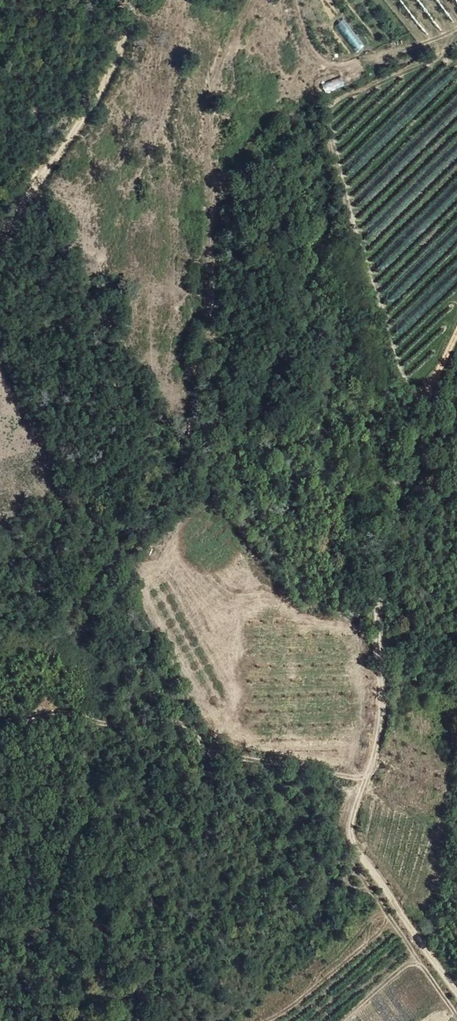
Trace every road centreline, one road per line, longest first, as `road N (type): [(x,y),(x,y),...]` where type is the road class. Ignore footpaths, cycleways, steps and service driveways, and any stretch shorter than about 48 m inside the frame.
road 1 (track): [(456,990),(358,852),(353,817),(381,726),(377,578),(400,478),(456,328)]
road 2 (track): [(366,775),(206,750),(178,722),(106,724),(57,712),(0,723)]
road 3 (track): [(143,0),(107,81),(38,181),(0,220)]

